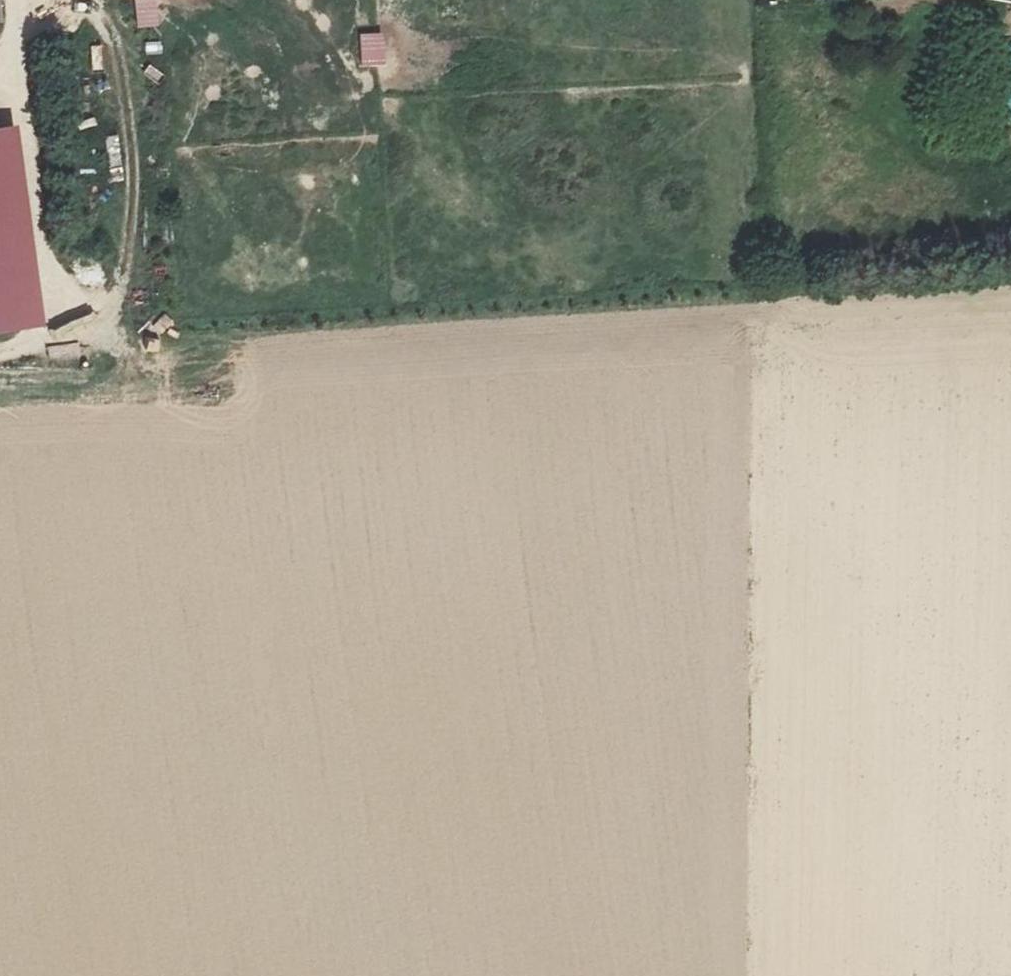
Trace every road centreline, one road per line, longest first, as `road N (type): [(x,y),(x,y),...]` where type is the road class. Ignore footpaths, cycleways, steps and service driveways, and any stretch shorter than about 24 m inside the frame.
road 1 (track): [(0,349),(34,336),(45,310),(14,0)]

